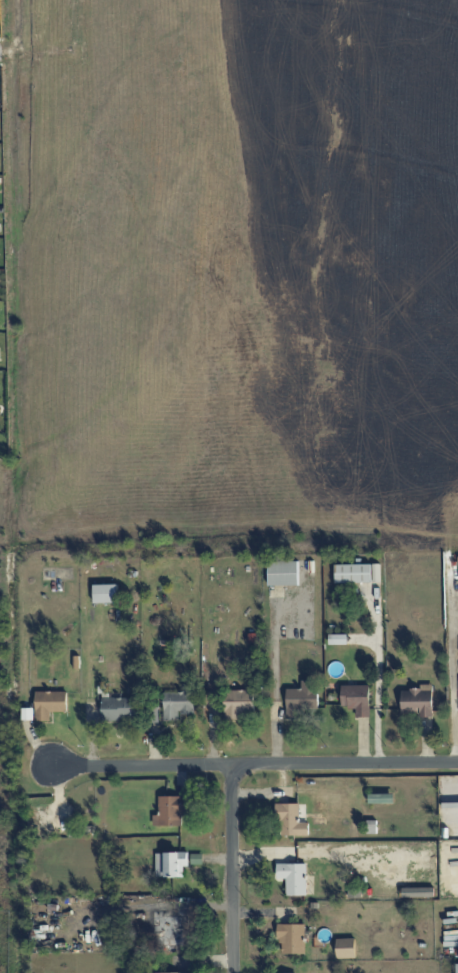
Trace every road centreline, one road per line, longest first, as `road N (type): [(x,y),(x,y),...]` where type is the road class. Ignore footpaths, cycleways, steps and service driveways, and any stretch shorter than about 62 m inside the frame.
road 1 (residential): [(52,766),(457,761)]
road 2 (residential): [(237,972),(236,764)]

